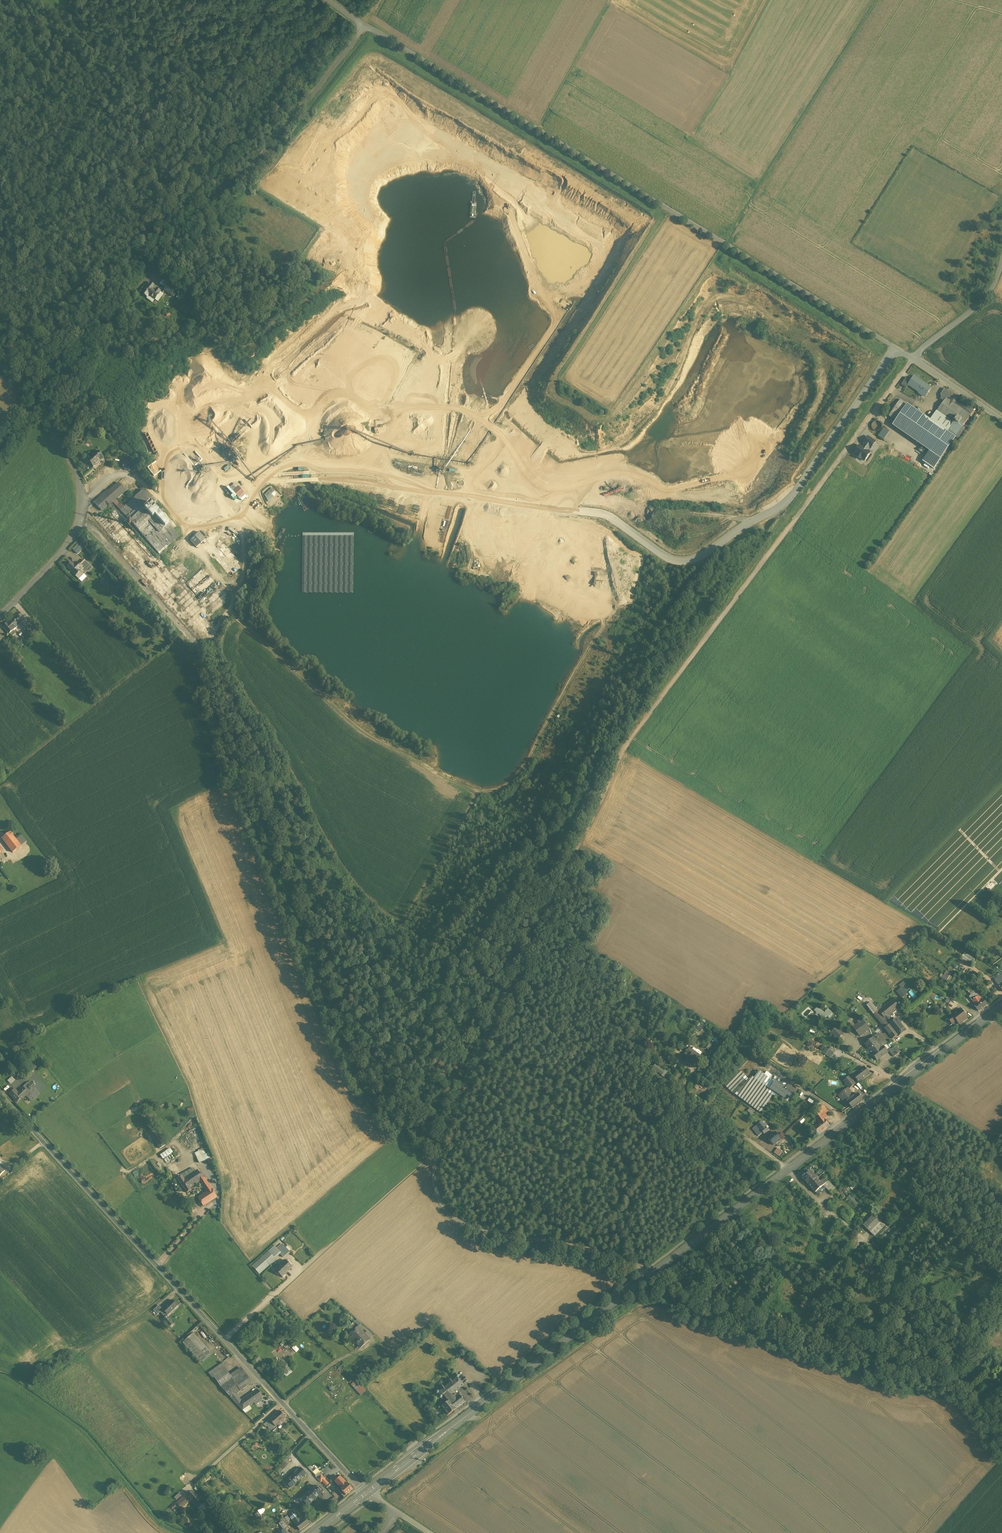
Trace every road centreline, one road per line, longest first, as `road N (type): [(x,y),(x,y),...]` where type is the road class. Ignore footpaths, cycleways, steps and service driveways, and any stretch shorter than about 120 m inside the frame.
road 1 (track): [(914,358),(628,746),(435,1159)]
road 2 (primary): [(367,1492),(1001,1006)]
road 3 (unclassified): [(0,615),(81,525),(81,489),(53,429),(54,400),(214,196),(265,155),(365,25)]
road 4 (unclassified): [(914,358),(365,25)]
road 5 (tertiary): [(367,1492),(0,1092)]
road 6 (track): [(229,610),(363,731),(483,791),(503,787),(527,761),(602,628)]
road 7 (track): [(645,1271),(755,1329),(910,1383),(952,1387),(992,1410)]
road 8 (track): [(724,244),(876,0)]
road 9 (track): [(435,1159),(440,1200),(461,1222),(589,1250),(645,1271)]
road 10 (track): [(214,494),(239,528),(245,562),(214,633)]
road 11 (track): [(435,1159),(327,1248)]
road 12 (unclassified): [(1001,261),(982,301),(914,358)]
road 13 (track): [(903,1273),(1001,1361)]
road 14 (track): [(900,1084),(976,1131),(1001,1158)]
road 15 (track): [(791,1339),(823,1287),(865,1241)]
road 16 (track): [(214,633),(132,543)]

